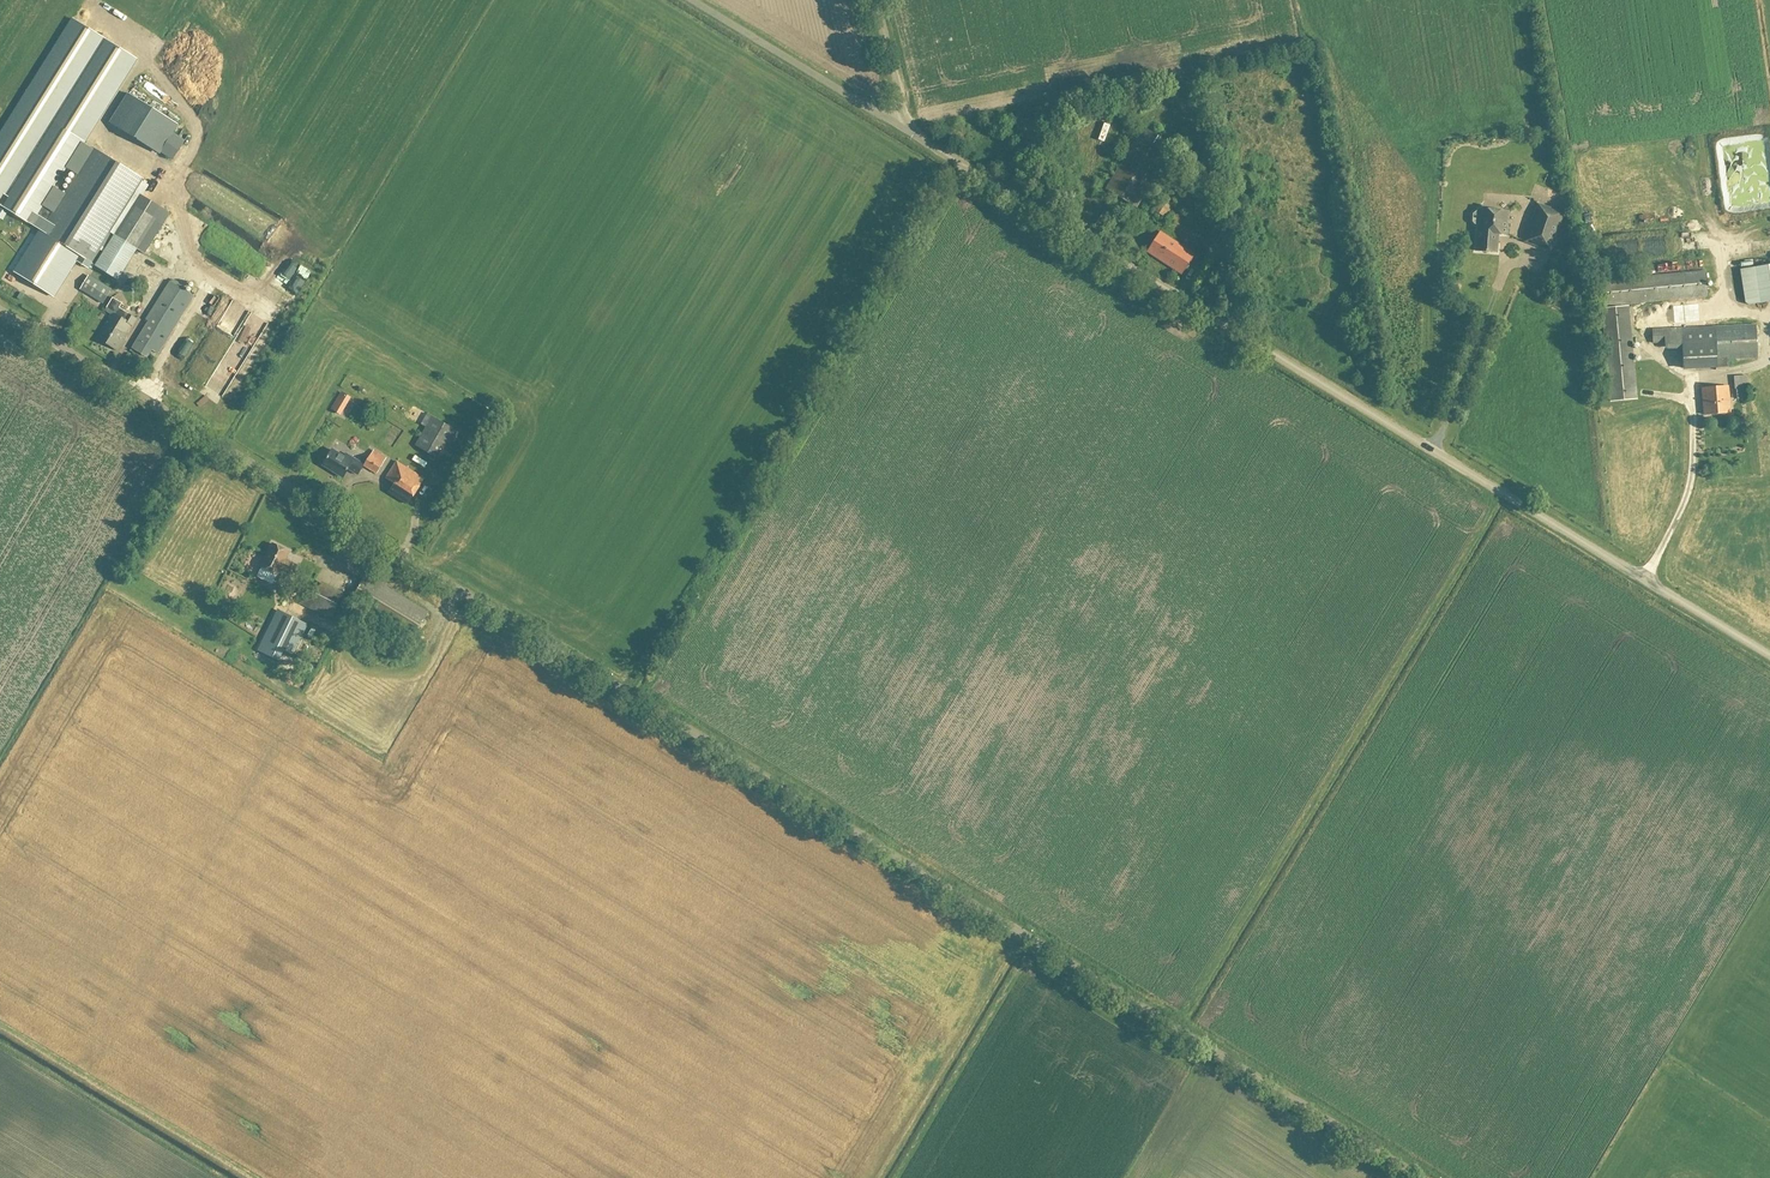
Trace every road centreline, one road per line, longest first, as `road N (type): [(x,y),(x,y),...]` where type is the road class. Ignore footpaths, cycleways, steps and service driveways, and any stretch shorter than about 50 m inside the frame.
road 1 (unclassified): [(1419,1177),(0,312)]
road 2 (unclassified): [(1769,657),(902,129)]
road 3 (unclassified): [(902,129),(692,0)]
road 4 (unclassified): [(902,129),(875,0)]

